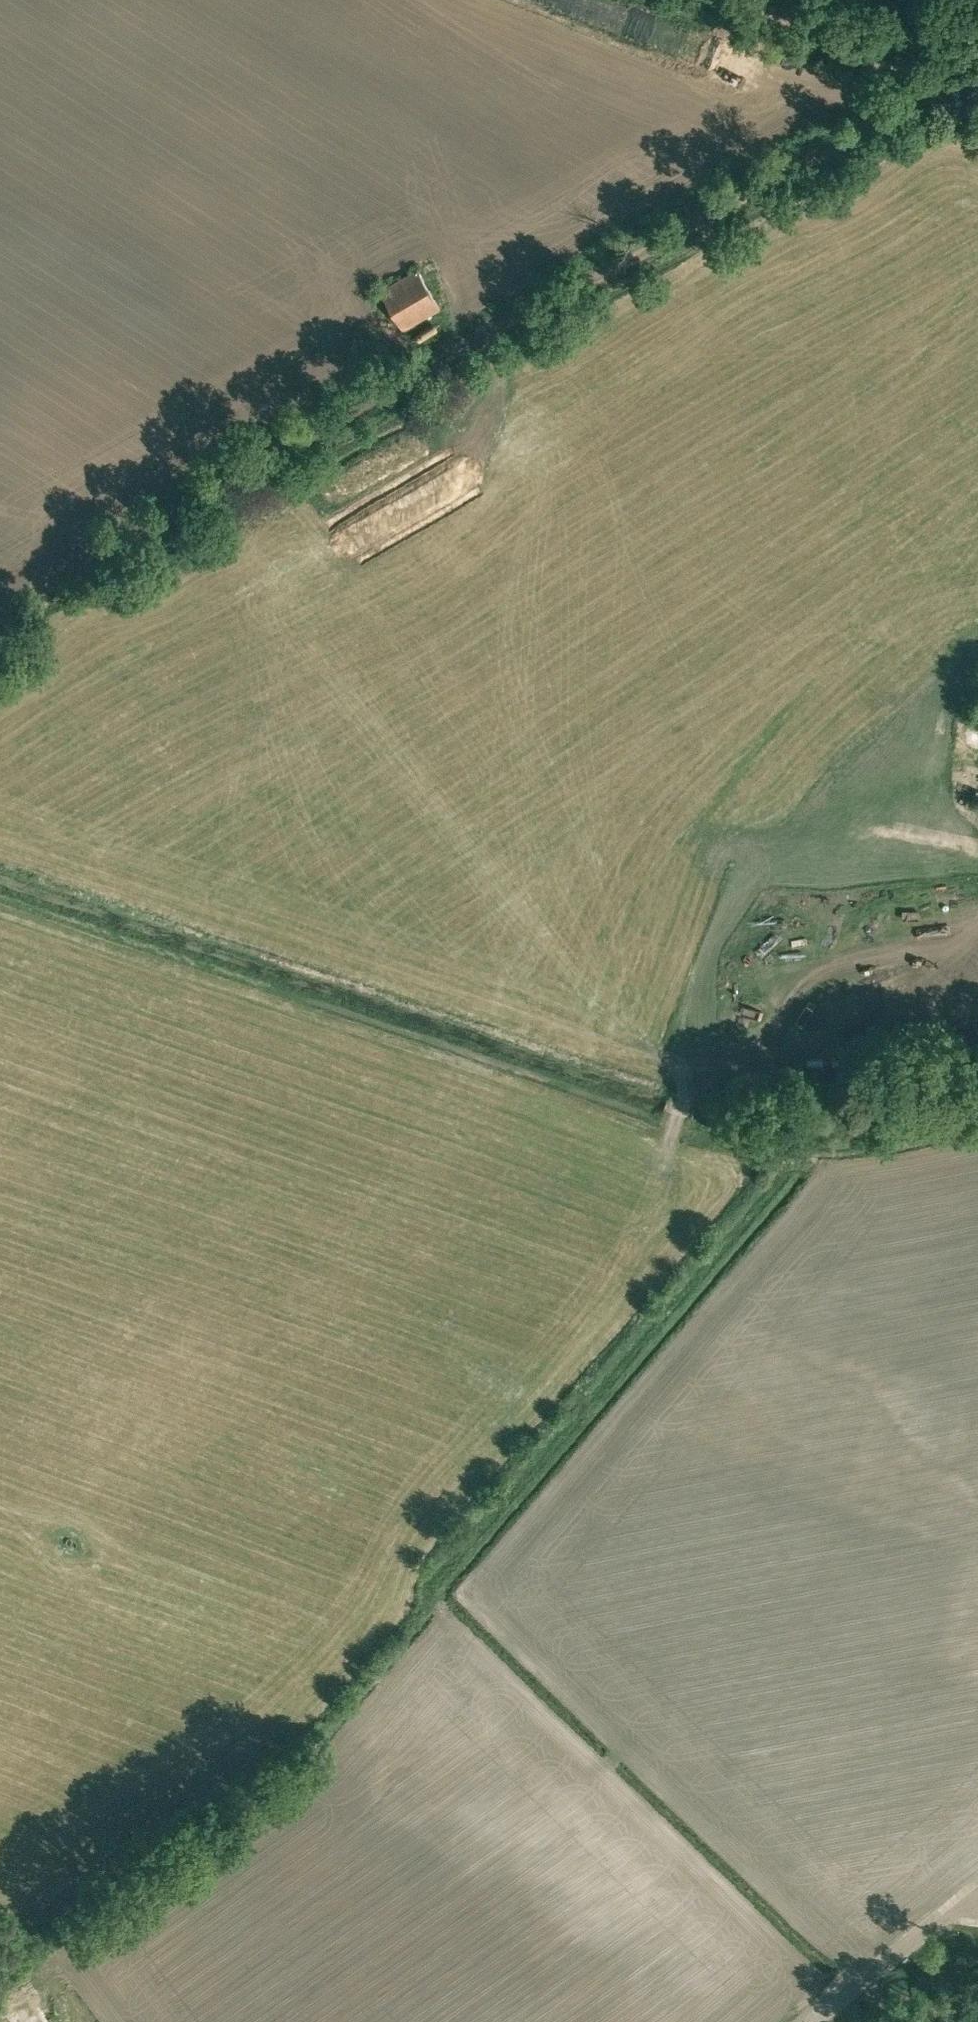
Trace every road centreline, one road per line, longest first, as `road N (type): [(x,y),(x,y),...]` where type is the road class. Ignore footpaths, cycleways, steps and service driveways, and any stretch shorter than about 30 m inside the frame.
road 1 (track): [(977,1129),(817,1159),(676,1128)]
road 2 (track): [(977,100),(730,0)]

